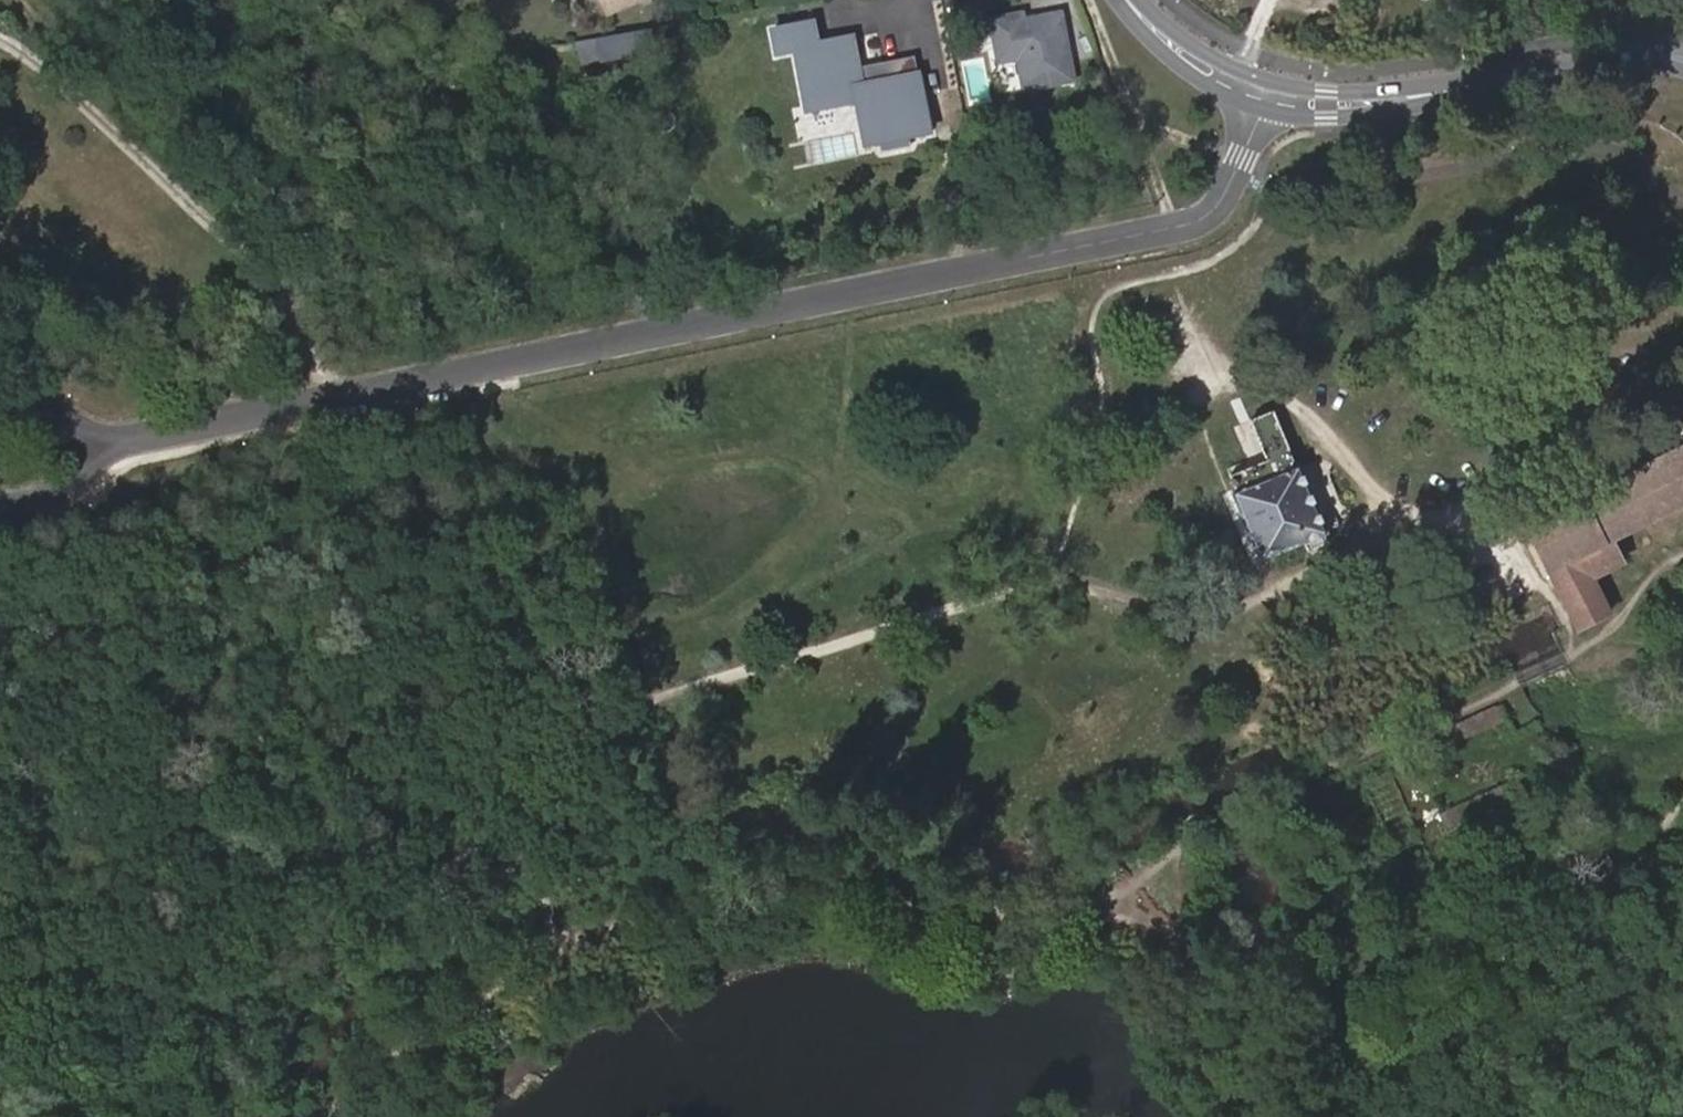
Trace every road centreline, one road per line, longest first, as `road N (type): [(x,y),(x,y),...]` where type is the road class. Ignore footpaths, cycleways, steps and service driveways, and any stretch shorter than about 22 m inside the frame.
road 1 (unclassified): [(1255,94),(1225,194),(1190,224),(96,444)]
road 2 (tertiary): [(1255,94),(1327,106),(1405,102),(1643,56),(1682,59)]
road 3 (tertiary): [(1127,0),(1183,53),(1255,94)]
road 4 (unclassified): [(0,502),(59,493),(97,469),(96,444)]

